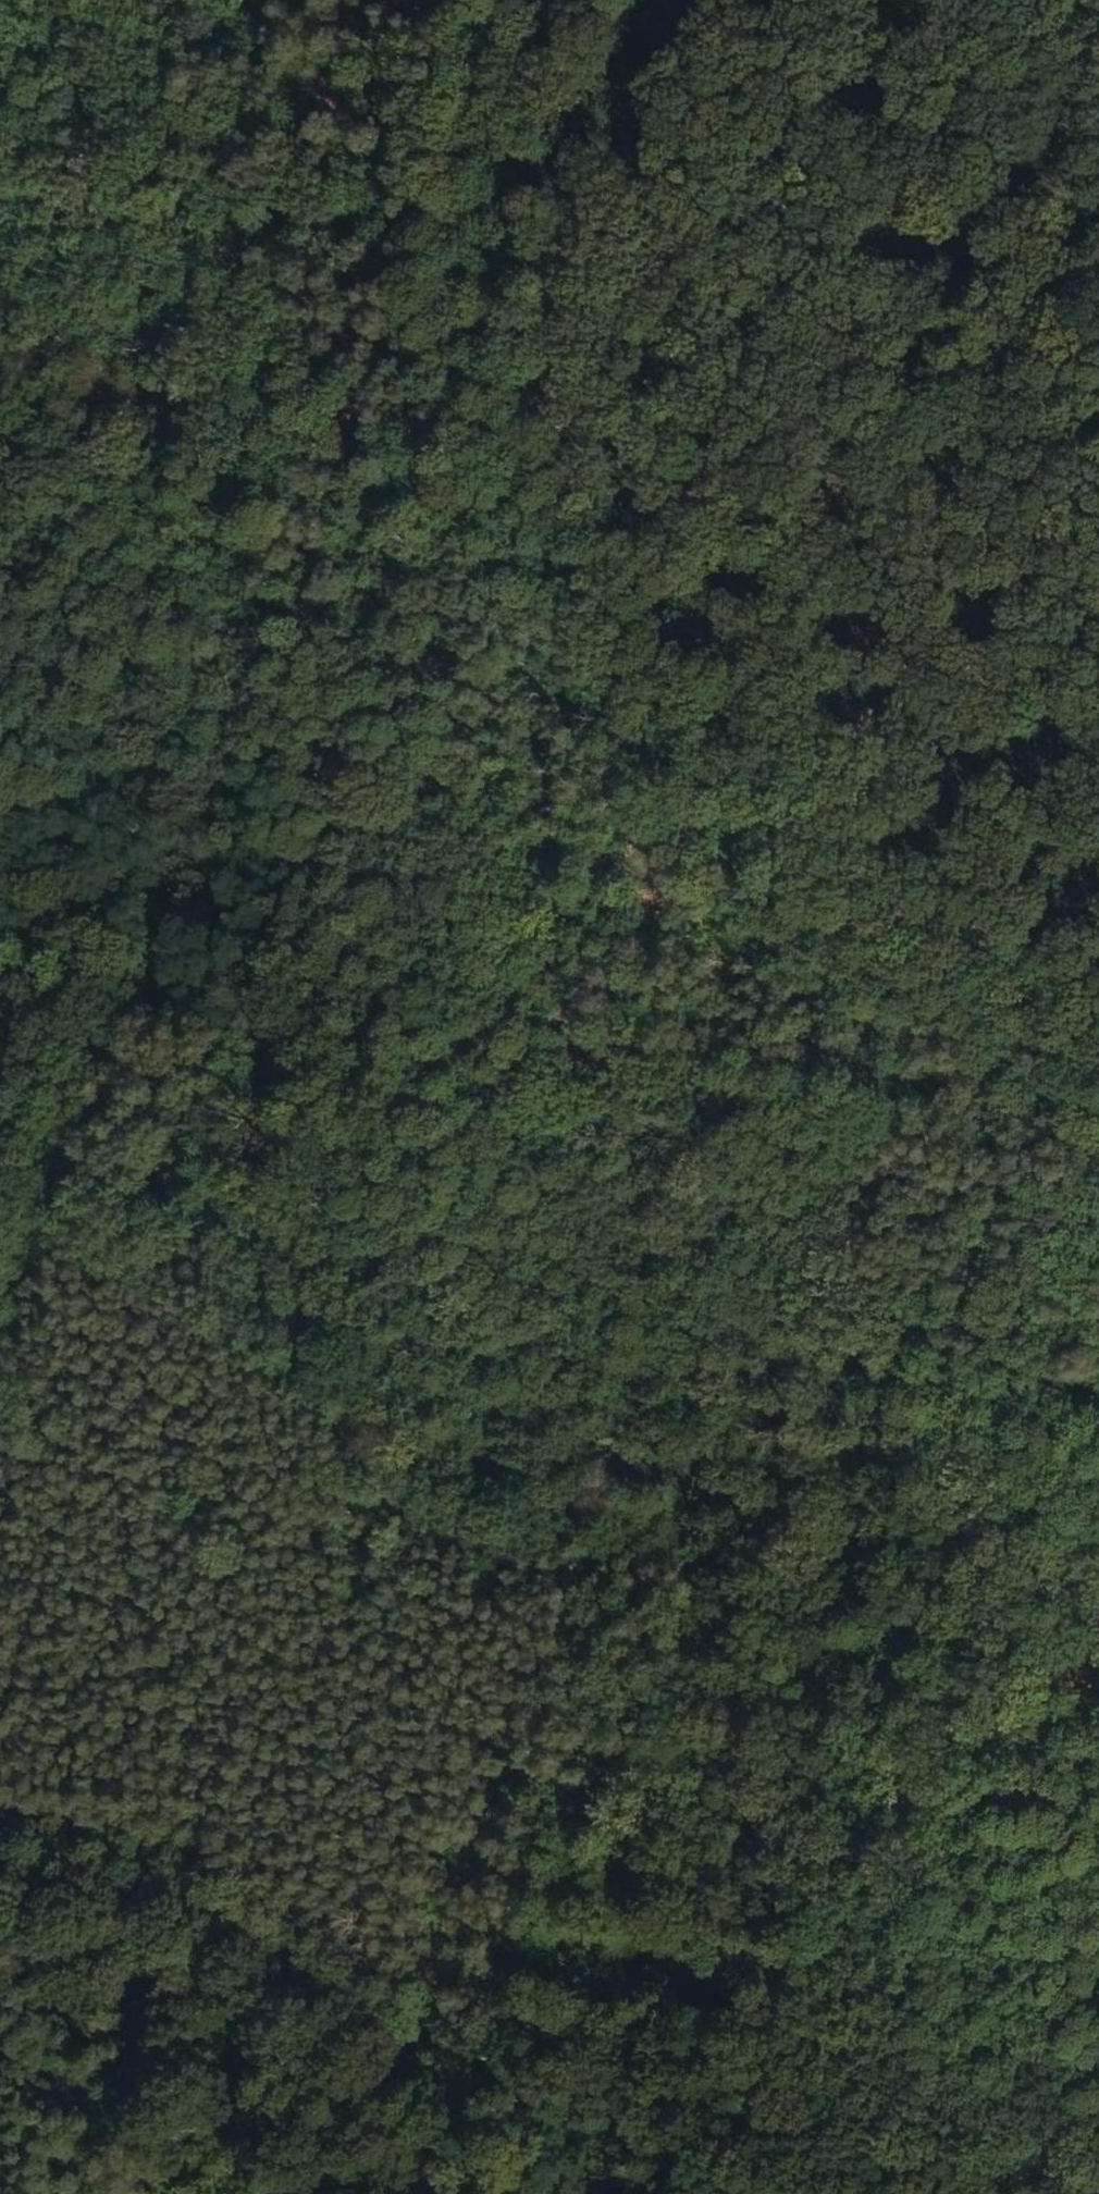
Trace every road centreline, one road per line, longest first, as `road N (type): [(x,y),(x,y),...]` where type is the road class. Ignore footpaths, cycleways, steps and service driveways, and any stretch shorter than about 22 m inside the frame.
road 1 (track): [(0,1833),(138,1848),(324,1954),(551,2193)]

